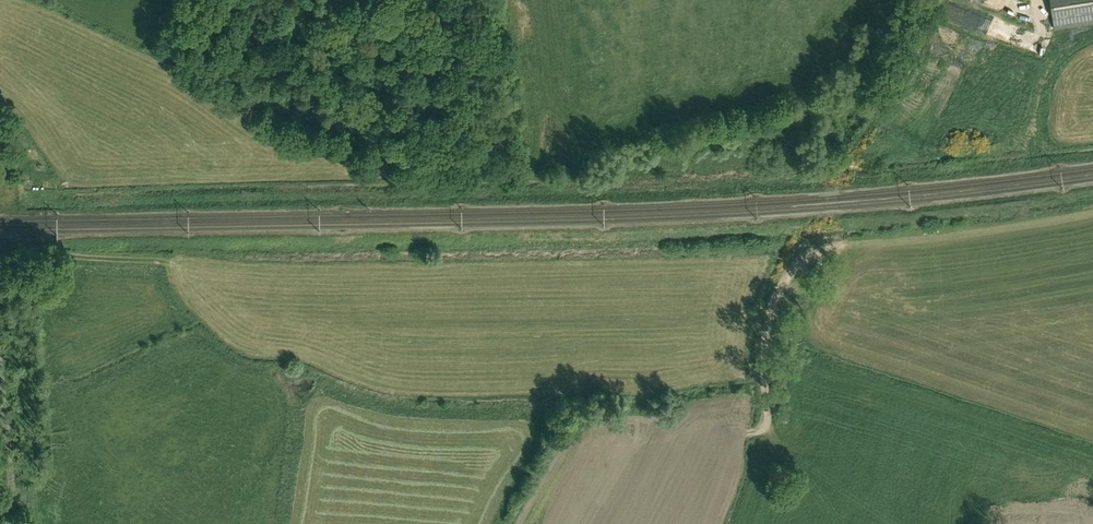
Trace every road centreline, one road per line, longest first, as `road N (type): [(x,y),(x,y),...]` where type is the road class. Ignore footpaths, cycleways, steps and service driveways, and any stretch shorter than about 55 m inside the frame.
road 1 (track): [(773,436),(767,351),(818,238)]
road 2 (unclassified): [(14,523),(0,384)]

